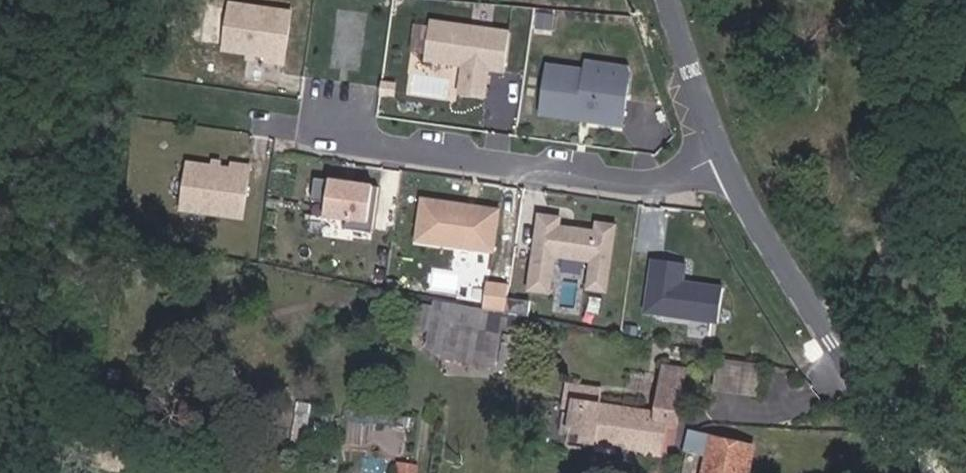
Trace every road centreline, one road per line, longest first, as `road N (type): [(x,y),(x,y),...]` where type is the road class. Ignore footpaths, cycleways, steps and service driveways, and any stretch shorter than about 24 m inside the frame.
road 1 (residential): [(723,156),(630,182),(312,133)]
road 2 (tertiary): [(923,472),(723,156)]
road 3 (tertiary): [(723,156),(664,0)]

